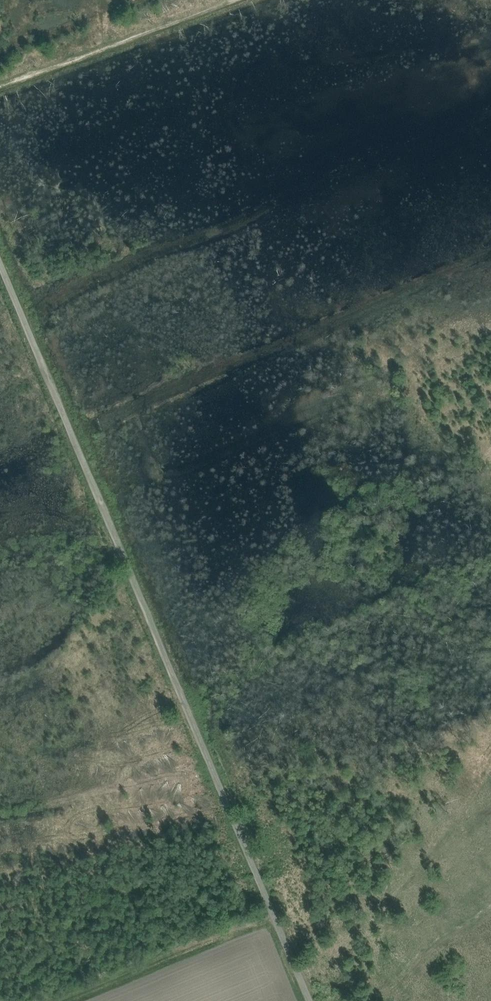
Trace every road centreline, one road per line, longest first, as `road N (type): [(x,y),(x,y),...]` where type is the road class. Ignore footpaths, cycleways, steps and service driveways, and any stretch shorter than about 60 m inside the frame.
road 1 (unclassified): [(310,1000),(0,263)]
road 2 (track): [(244,0),(0,91)]
road 3 (track): [(274,914),(58,1000)]

